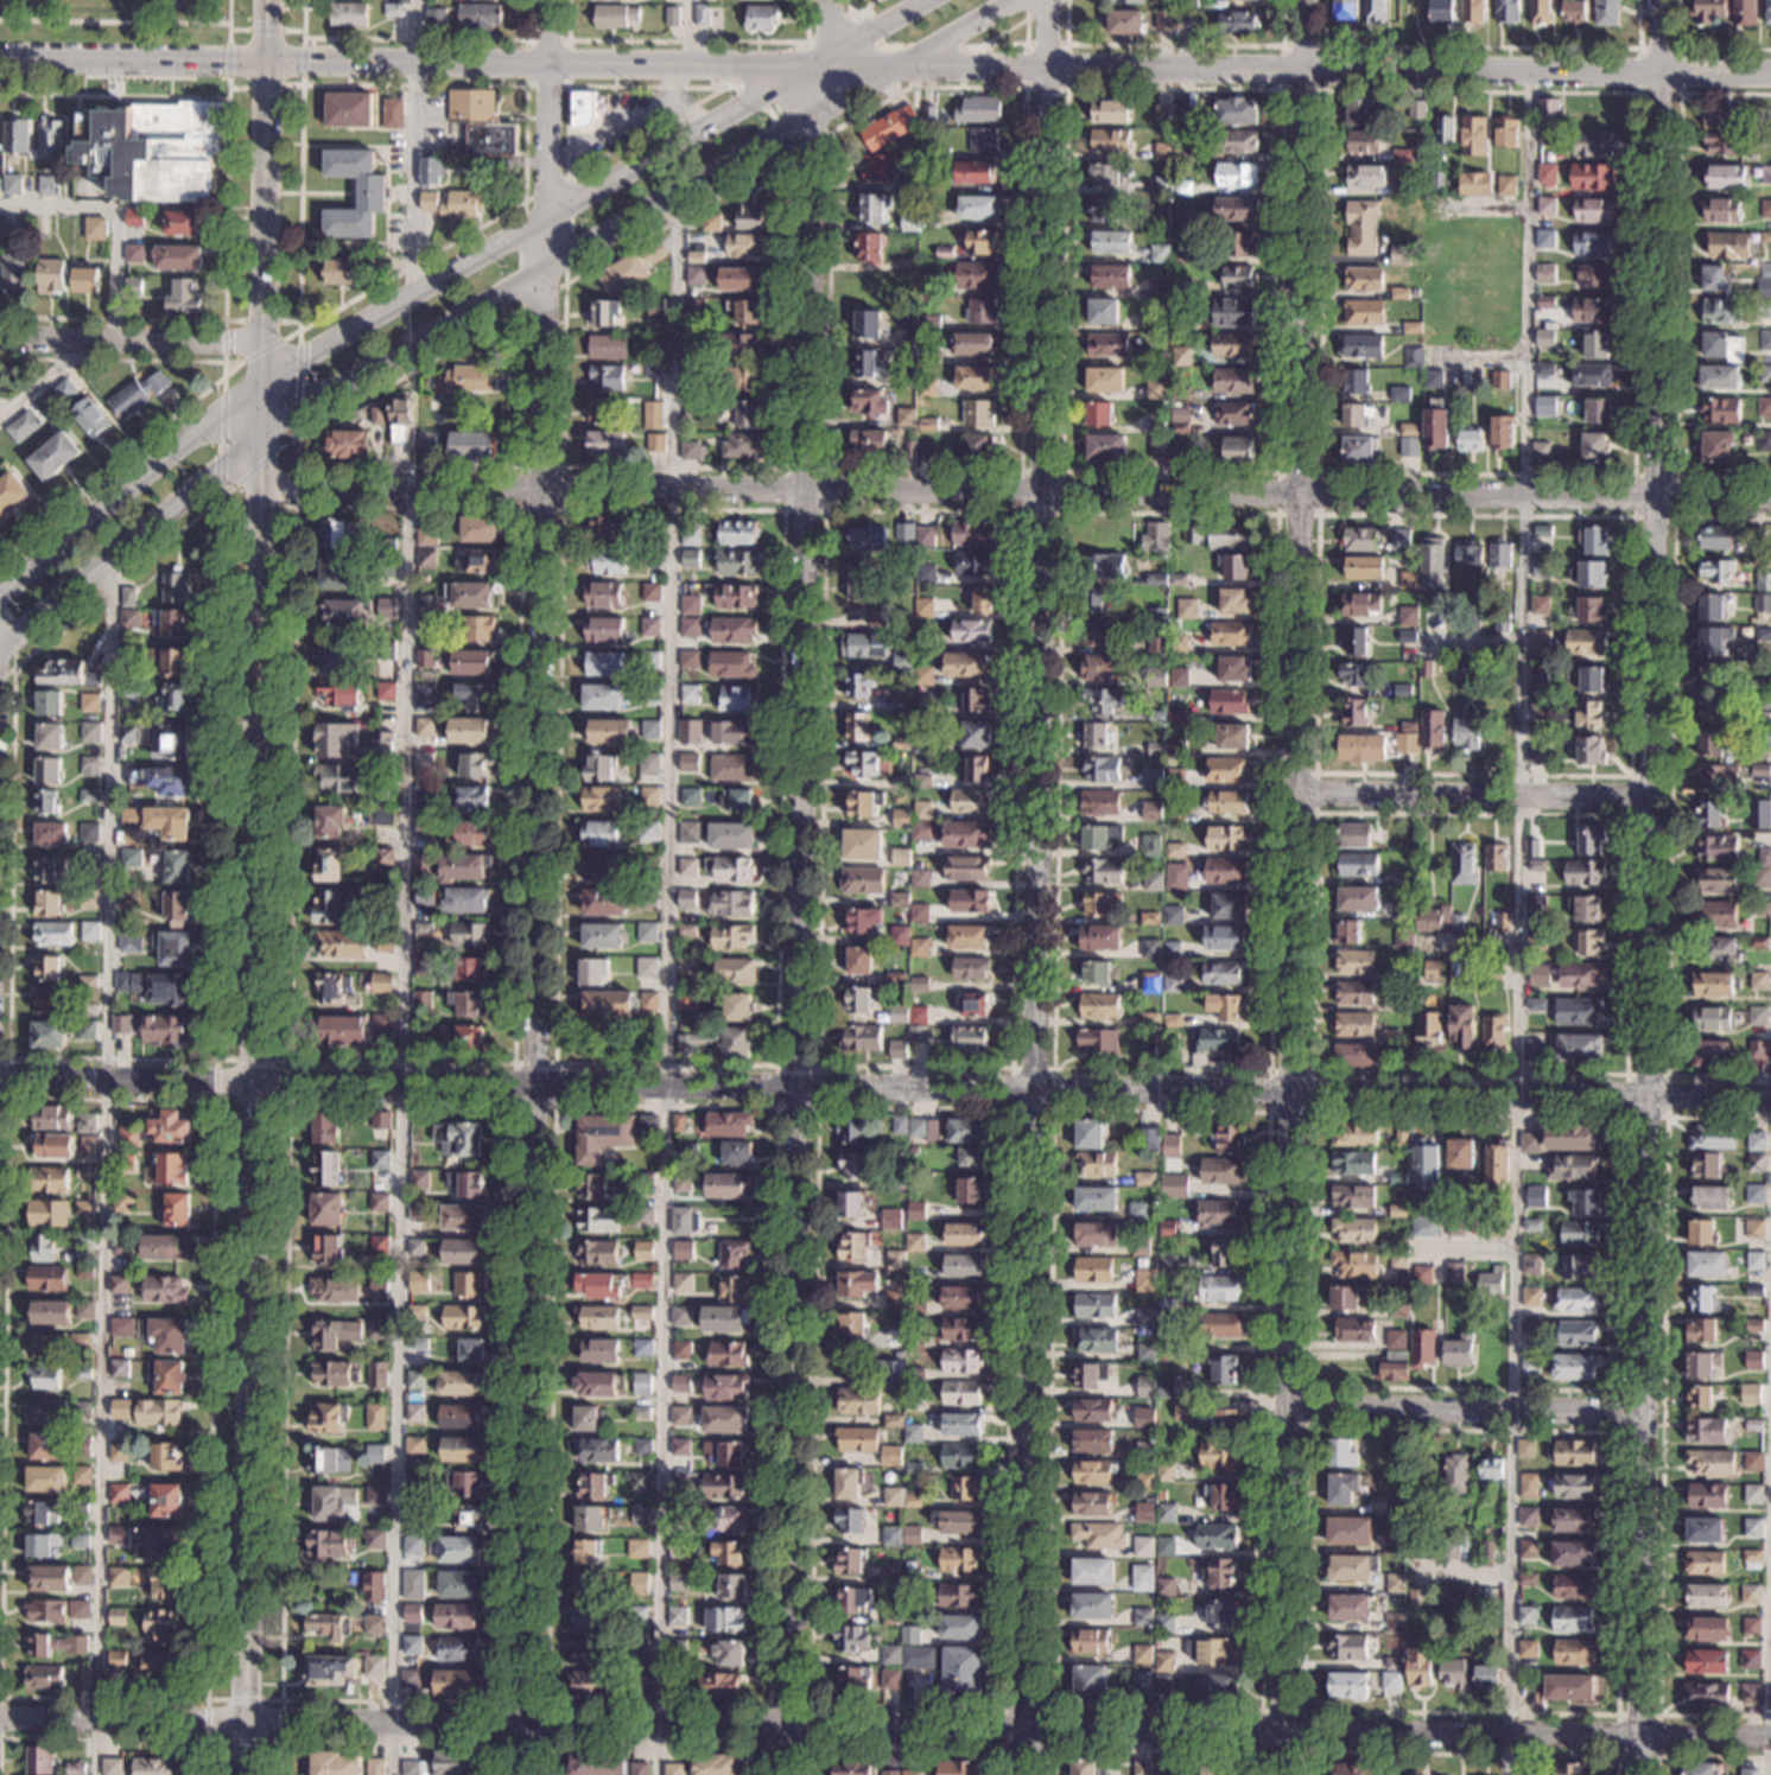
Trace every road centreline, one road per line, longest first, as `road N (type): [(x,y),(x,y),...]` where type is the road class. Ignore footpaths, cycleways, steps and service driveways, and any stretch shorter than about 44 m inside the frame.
road 1 (residential): [(1021,1774),(1047,0)]
road 2 (residential): [(1282,1774),(1307,0)]
road 3 (residential): [(1770,1103),(0,1075)]
road 4 (residential): [(1770,1739),(0,1720)]
road 5 (tertiary): [(1770,73),(0,55)]
road 6 (residential): [(1640,1774),(1664,72)]
road 7 (residential): [(787,85),(805,117),(810,469),(788,1774)]
road 8 (tertiary): [(248,1774),(258,488)]
road 9 (residential): [(526,1729),(542,490)]
road 10 (residential): [(1770,501),(542,490)]
road 11 (tertiary): [(260,433),(1009,0)]
road 12 (tertiary): [(933,0),(261,387)]
road 13 (residential): [(542,490),(548,0)]
road 14 (tertiary): [(261,387),(269,0)]
road 15 (residential): [(1645,1411),(1286,1404)]
road 16 (residential): [(1653,799),(1294,797)]
road 17 (tertiary): [(261,387),(0,595)]
road 18 (tertiary): [(0,642),(260,433)]
road 19 (residential): [(542,490),(258,488)]
road 20 (residential): [(261,338),(0,338)]

